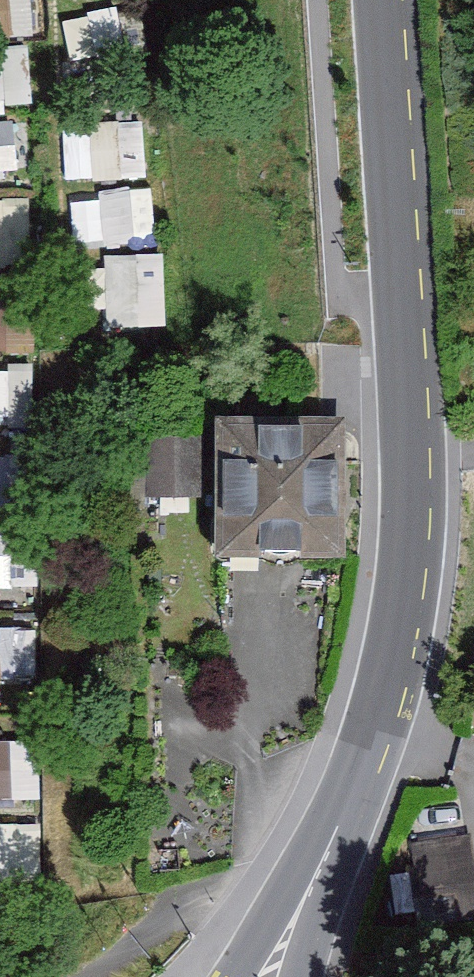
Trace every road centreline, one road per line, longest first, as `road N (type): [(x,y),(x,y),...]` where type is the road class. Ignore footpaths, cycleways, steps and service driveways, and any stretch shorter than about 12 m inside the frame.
road 1 (tertiary): [(381,0),(401,319),(404,550),(338,834)]
road 2 (residential): [(338,834),(87,976)]

